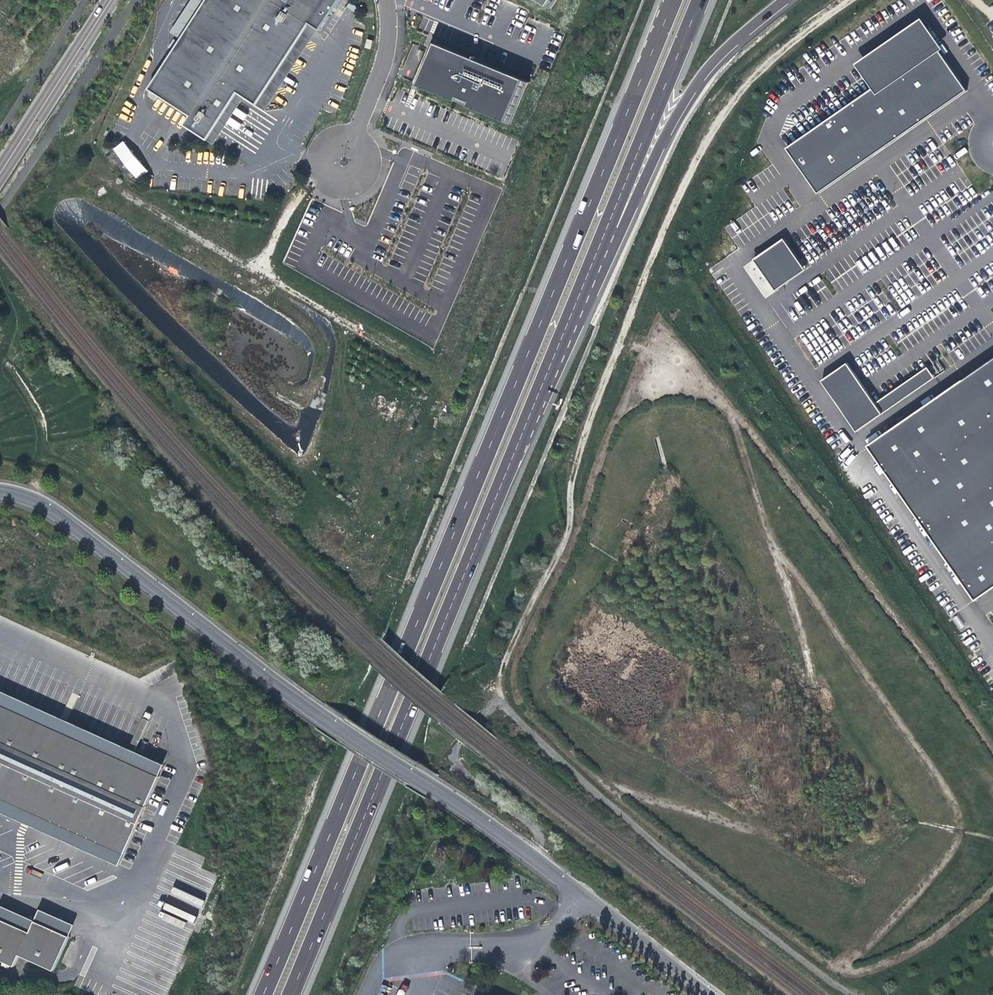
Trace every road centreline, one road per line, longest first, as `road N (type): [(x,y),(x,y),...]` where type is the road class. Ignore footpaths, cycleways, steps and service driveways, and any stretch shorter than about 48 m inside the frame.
road 1 (track): [(850,994),(760,930),(493,696),(569,529),(577,467),(715,118),(767,58),(853,0)]
road 2 (motorway): [(674,0),(260,994)]
road 3 (motorway): [(290,994),(563,337)]
road 4 (tertiary): [(0,488),(46,505),(317,713),(535,860)]
road 5 (motorway): [(563,337),(588,308),(680,108),(742,37),(788,0)]
road 6 (motorway): [(563,337),(700,0)]
road 7 (tertiary): [(535,860),(711,994)]
road 8 (unclassified): [(493,696),(459,738),(454,757),(535,829),(535,860)]
road 9 (tertiary): [(0,168),(109,0)]
road 10 (unclassified): [(355,135),(329,138),(318,151),(317,169),(332,188),(358,187),(371,174),(373,155),(363,139)]
road 11 (unclassified): [(387,0),(381,70),(355,135)]

